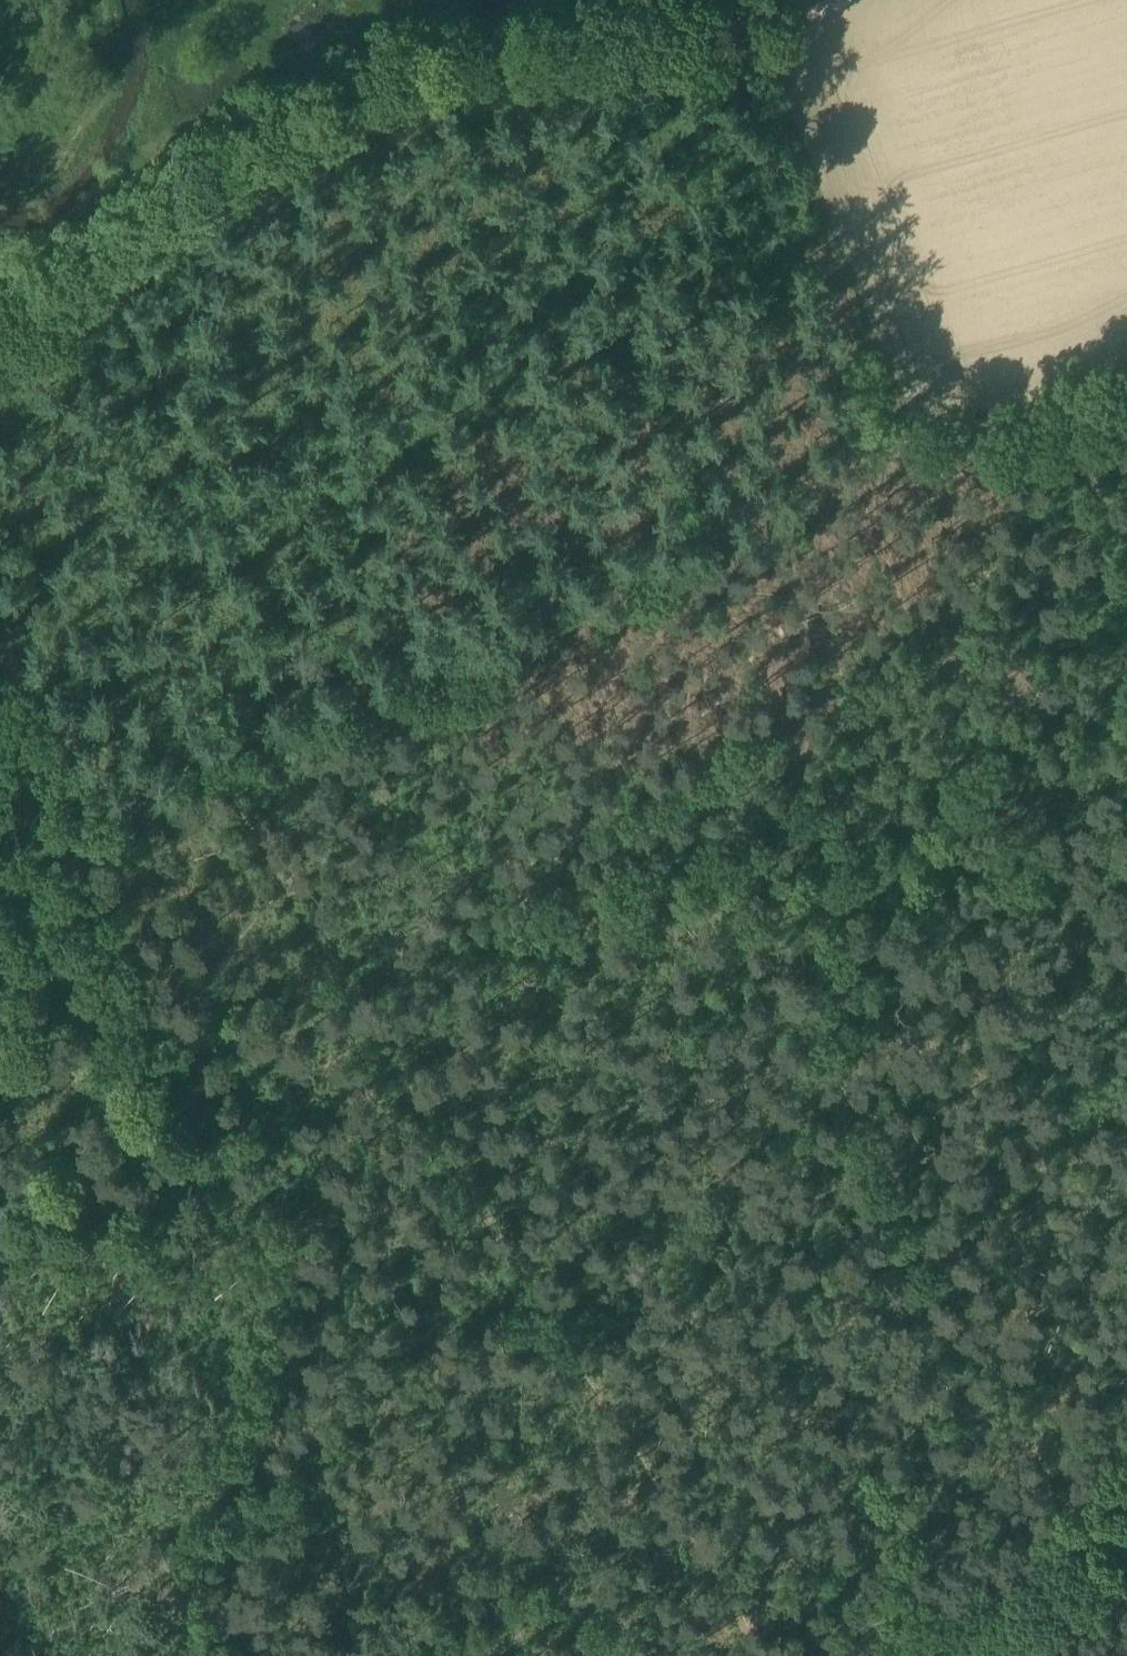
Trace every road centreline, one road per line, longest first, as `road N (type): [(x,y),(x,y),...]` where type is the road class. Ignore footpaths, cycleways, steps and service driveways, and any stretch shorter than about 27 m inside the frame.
road 1 (track): [(742,21),(538,30),(418,58),(318,101),(80,250),(0,320)]
road 2 (track): [(742,21),(908,420)]
road 3 (track): [(1126,552),(1030,413)]
road 4 (track): [(908,420),(1030,413)]

